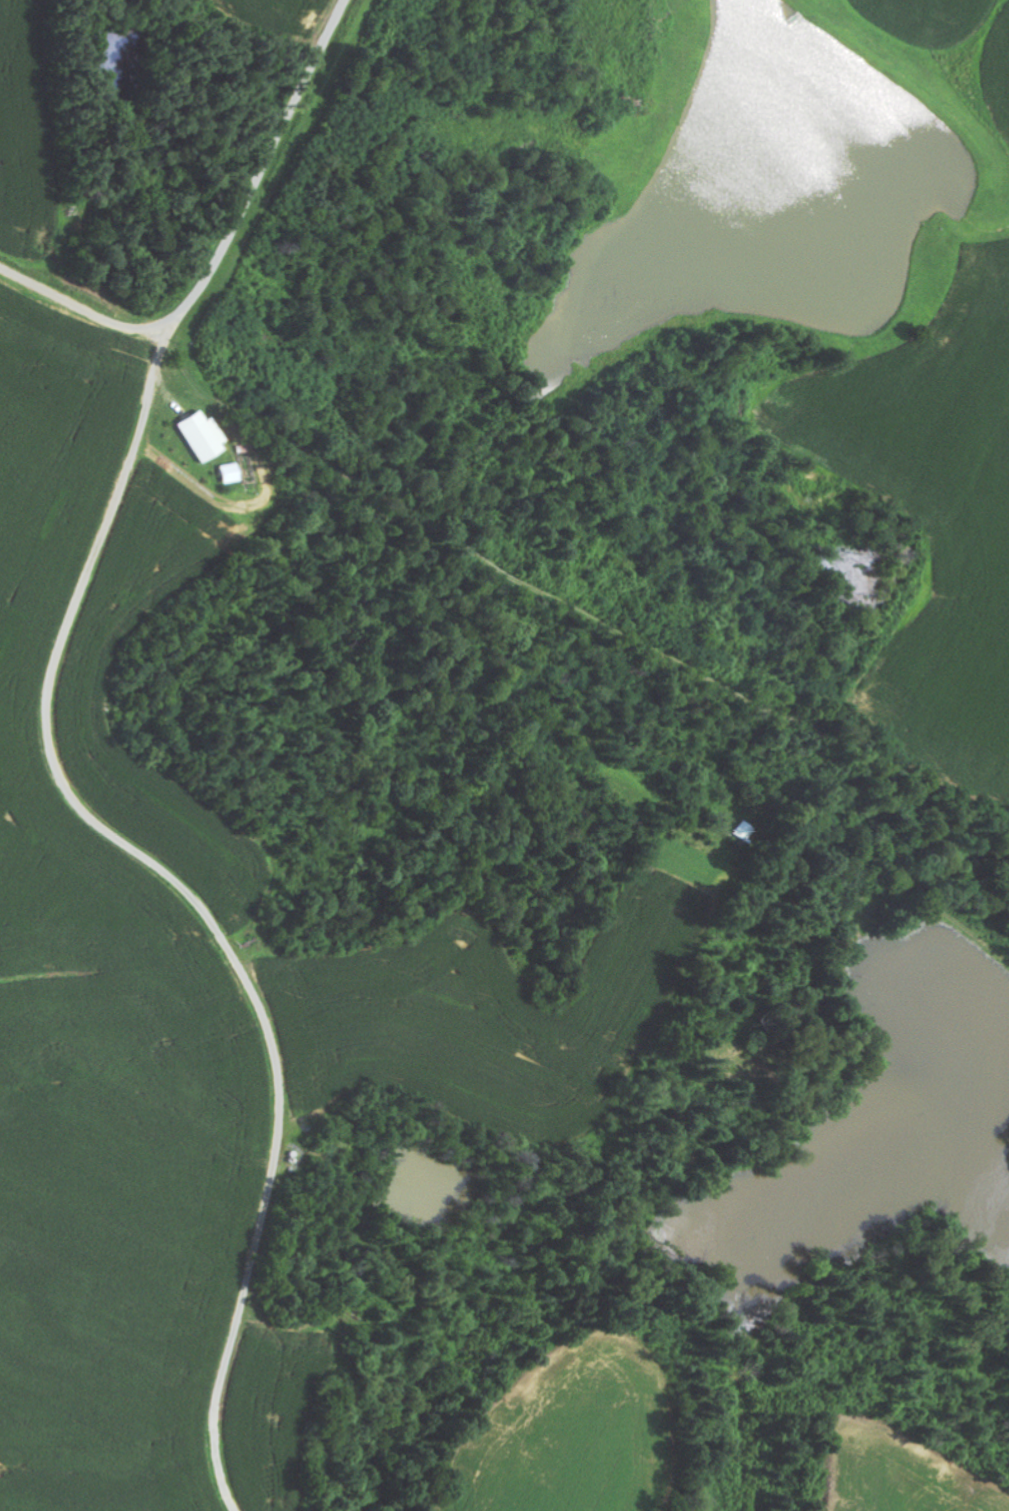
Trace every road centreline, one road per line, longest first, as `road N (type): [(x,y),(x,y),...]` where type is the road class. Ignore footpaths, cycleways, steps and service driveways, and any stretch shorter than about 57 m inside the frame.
road 1 (residential): [(0,268),(133,326),(188,305),(223,259),(348,0)]

